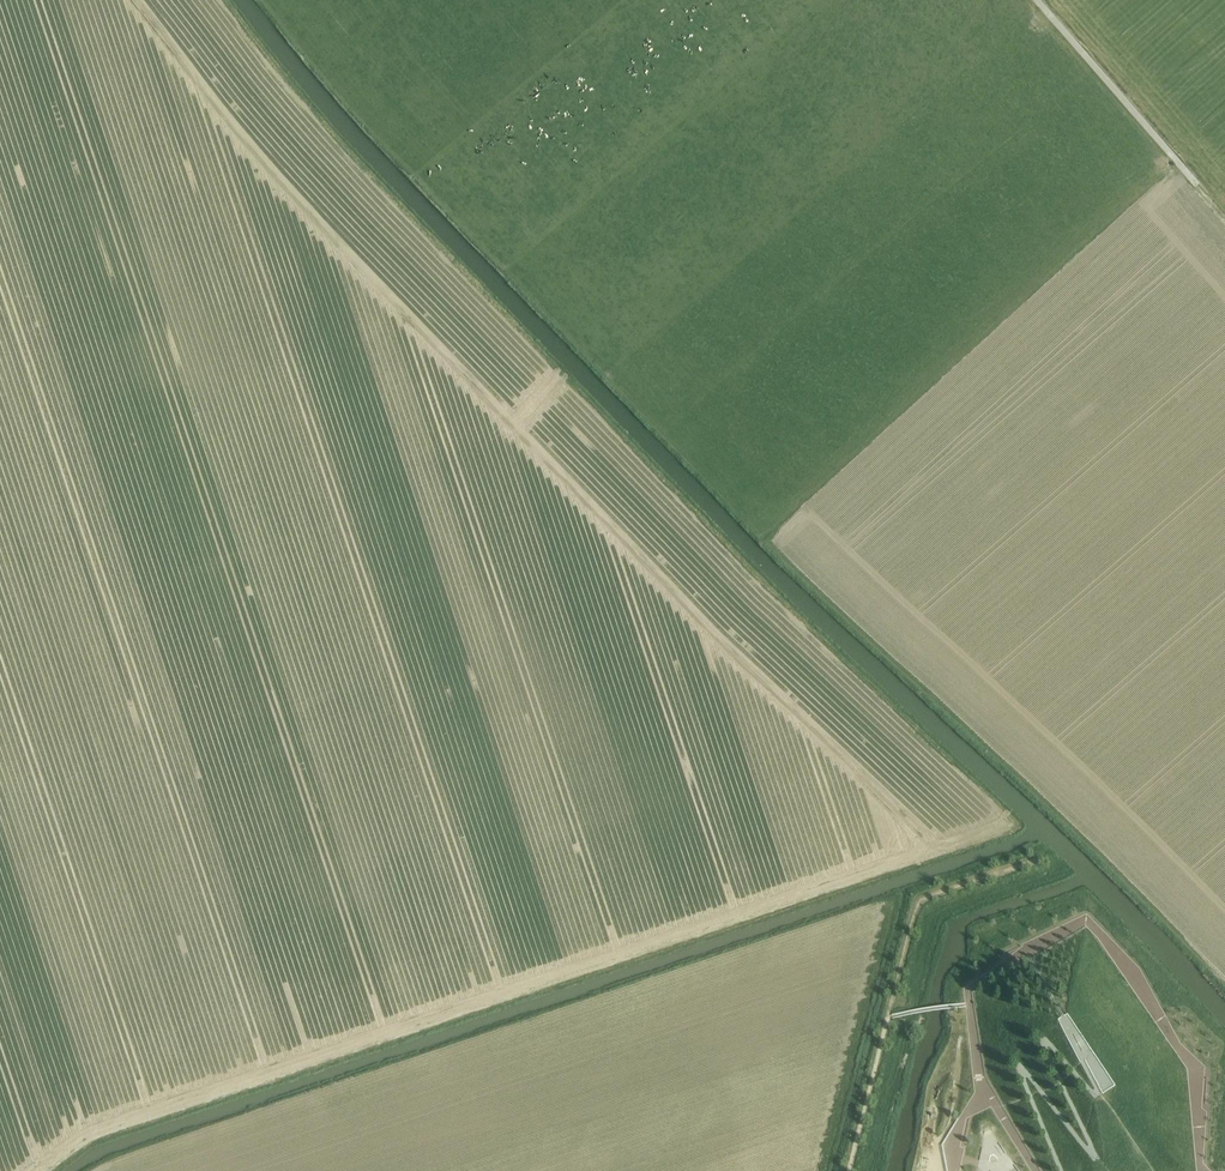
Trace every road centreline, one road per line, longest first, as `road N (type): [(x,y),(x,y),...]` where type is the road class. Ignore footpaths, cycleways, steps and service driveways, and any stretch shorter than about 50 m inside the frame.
road 1 (track): [(1198,185),(1037,0)]

